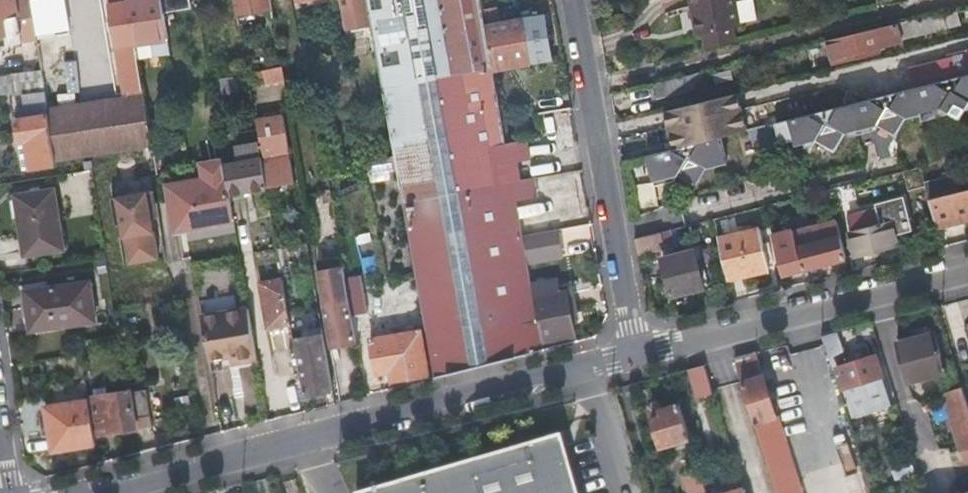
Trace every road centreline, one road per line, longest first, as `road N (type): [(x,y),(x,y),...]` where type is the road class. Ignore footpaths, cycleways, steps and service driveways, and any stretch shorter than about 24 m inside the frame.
road 1 (residential): [(100,492),(639,355)]
road 2 (residential): [(639,355),(572,0)]
road 3 (residential): [(639,355),(967,270)]

